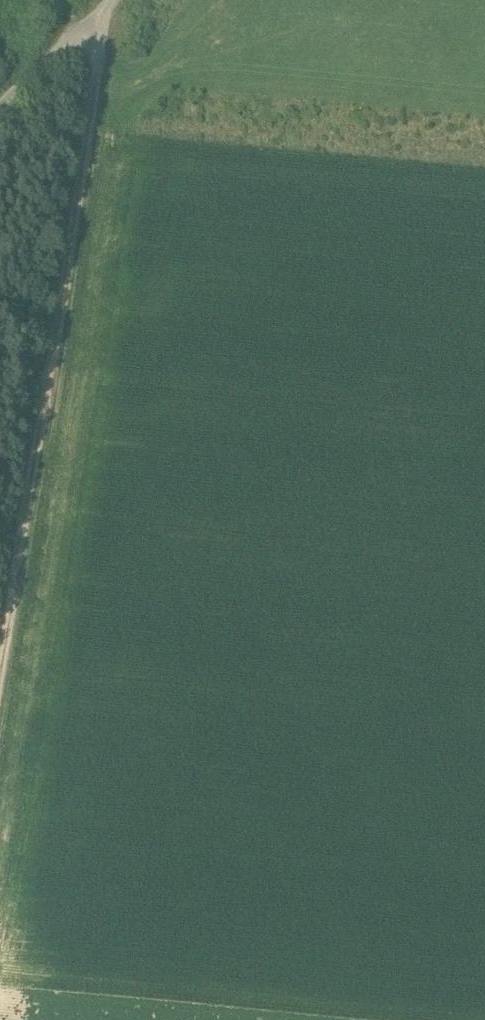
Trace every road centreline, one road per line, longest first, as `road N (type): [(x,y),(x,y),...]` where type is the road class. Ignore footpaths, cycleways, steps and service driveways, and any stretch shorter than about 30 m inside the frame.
road 1 (track): [(123,0),(0,744)]
road 2 (track): [(110,0),(0,104)]

